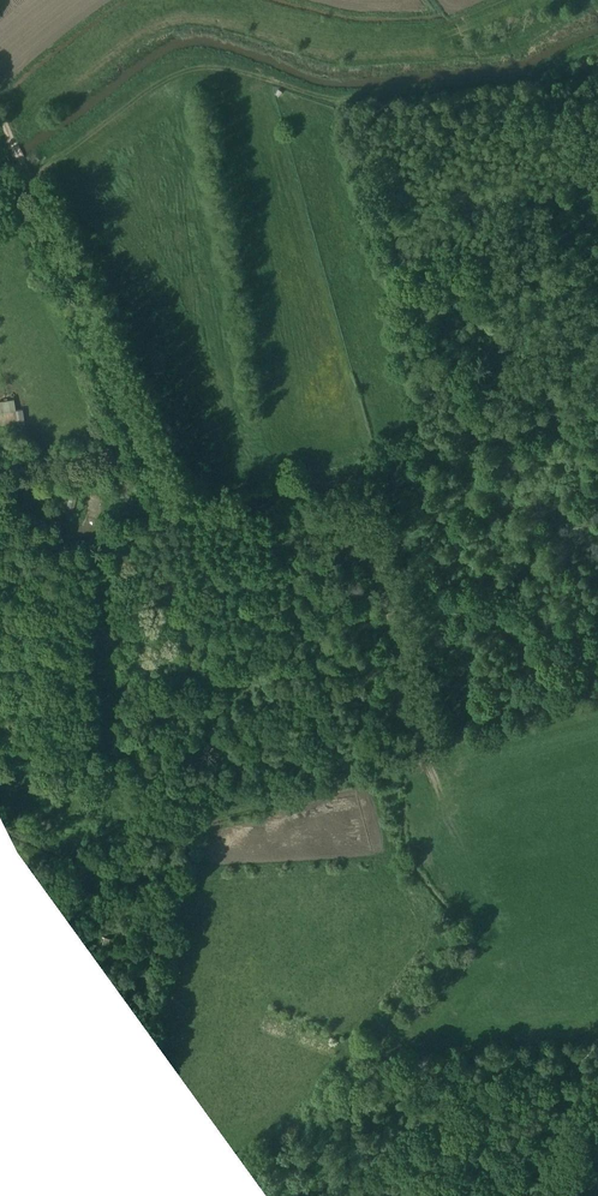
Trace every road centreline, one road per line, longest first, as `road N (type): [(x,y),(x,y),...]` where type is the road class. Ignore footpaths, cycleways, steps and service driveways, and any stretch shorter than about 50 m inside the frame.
road 1 (track): [(334,488),(364,523),(423,758),(205,813),(175,862)]
road 2 (track): [(134,872),(118,547),(128,532),(179,524)]
road 3 (track): [(29,184),(179,524)]
road 4 (track): [(334,488),(597,418)]
road 5 (track): [(179,524),(334,488)]

